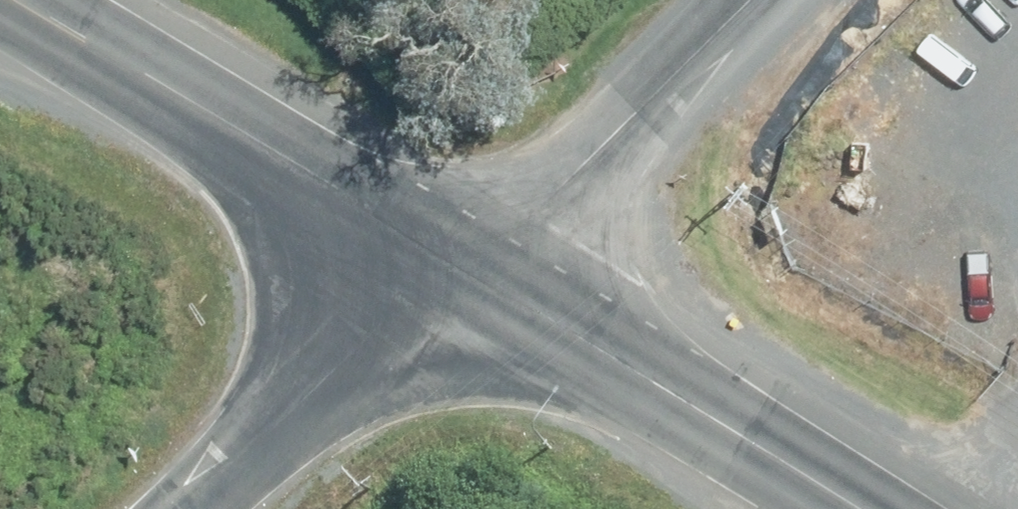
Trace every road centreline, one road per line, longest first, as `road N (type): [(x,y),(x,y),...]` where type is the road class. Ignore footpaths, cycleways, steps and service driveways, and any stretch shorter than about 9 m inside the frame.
road 1 (secondary): [(465,268),(17,0)]
road 2 (secondary): [(846,508),(465,268)]
road 3 (tertiary): [(756,0),(534,214),(465,268)]
road 4 (tertiary): [(465,268),(377,335),(190,508)]

